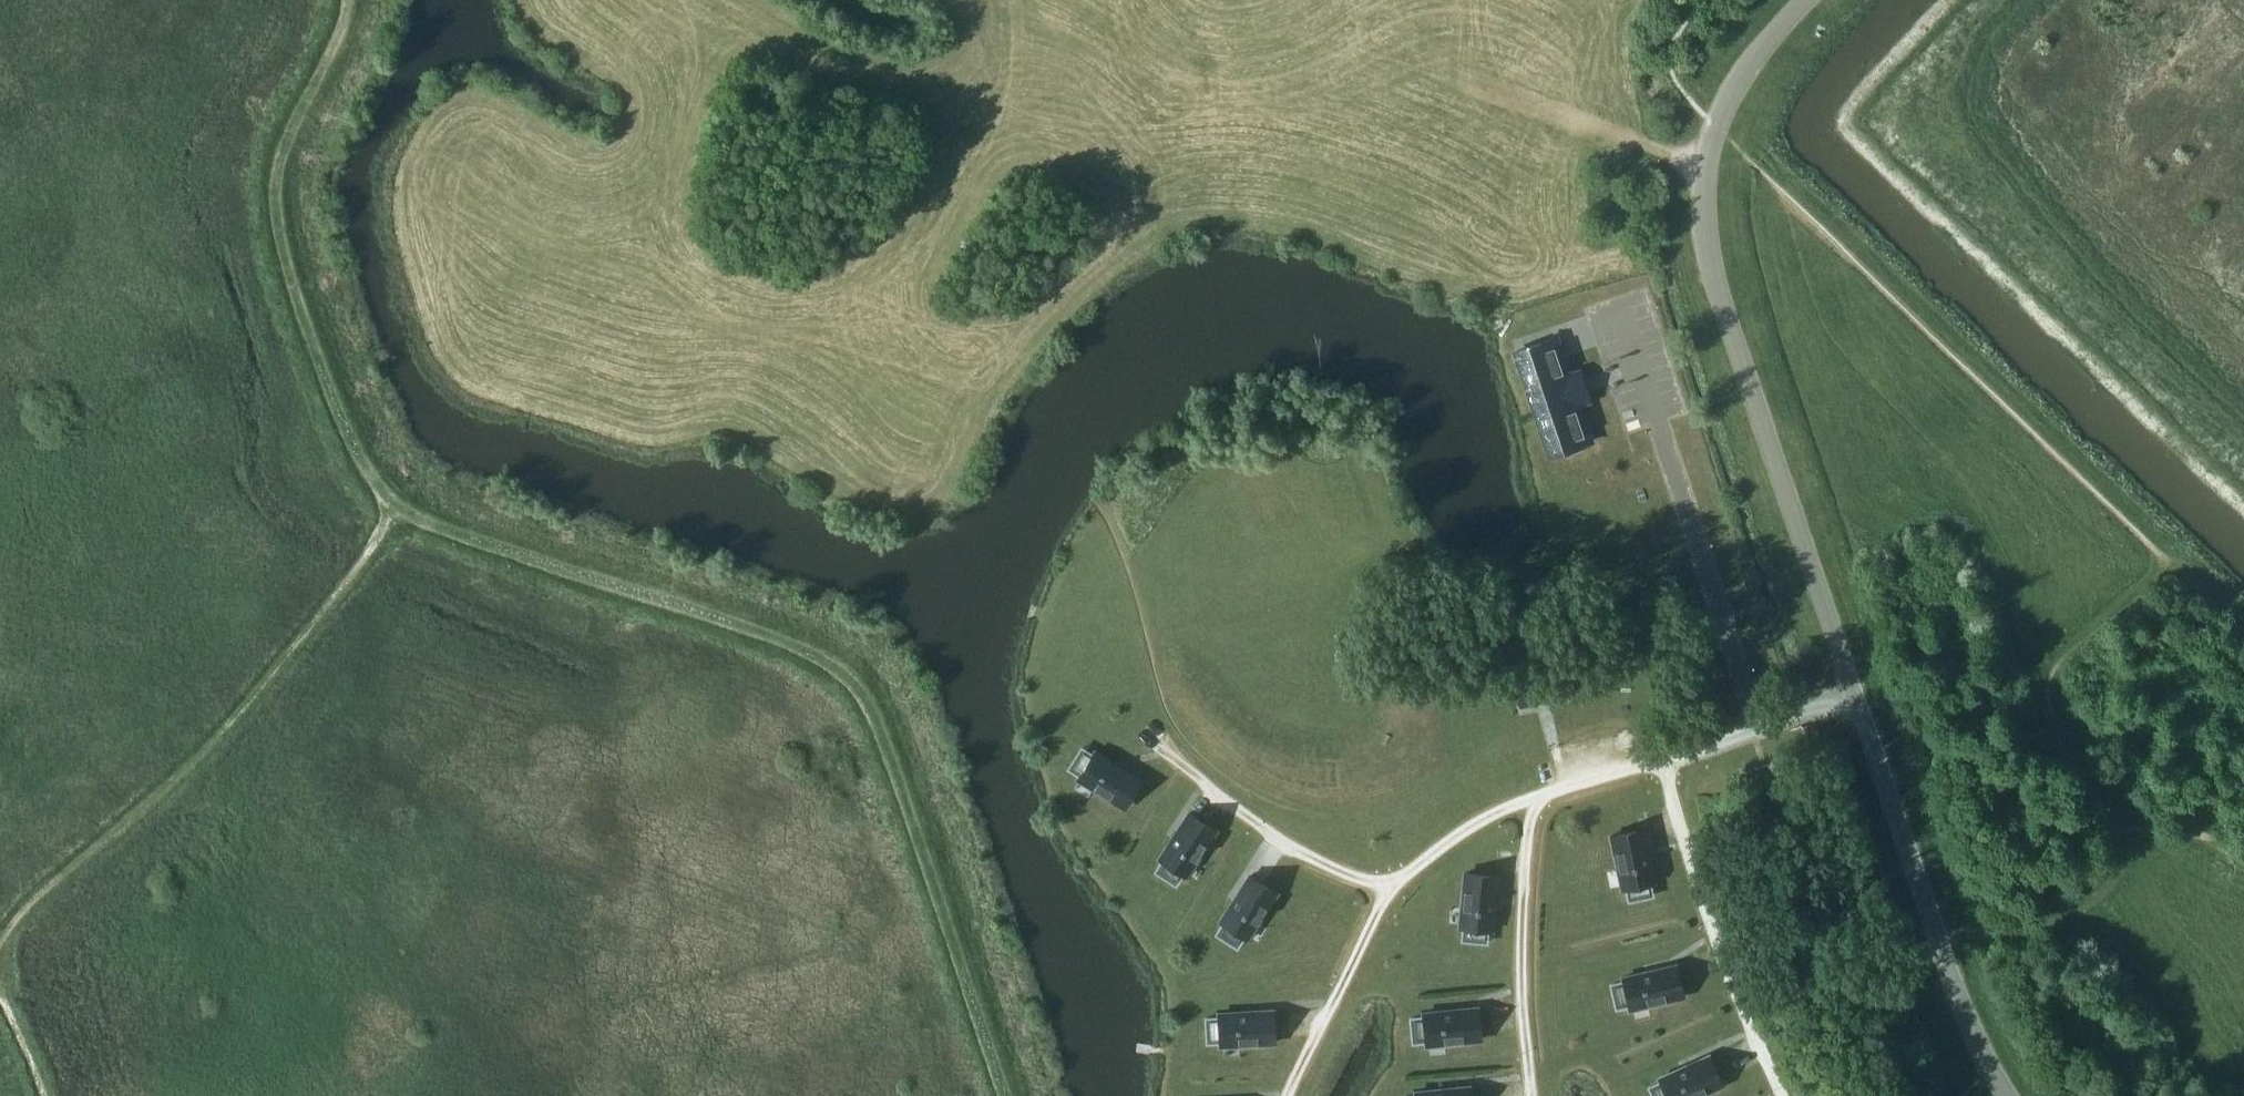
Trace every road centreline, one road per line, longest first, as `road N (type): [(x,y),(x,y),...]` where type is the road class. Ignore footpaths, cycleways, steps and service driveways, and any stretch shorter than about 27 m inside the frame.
road 1 (unclassified): [(2008,1095),(1961,1001),(1711,261),(1705,173),(1716,126),(1745,72),(1804,0)]

